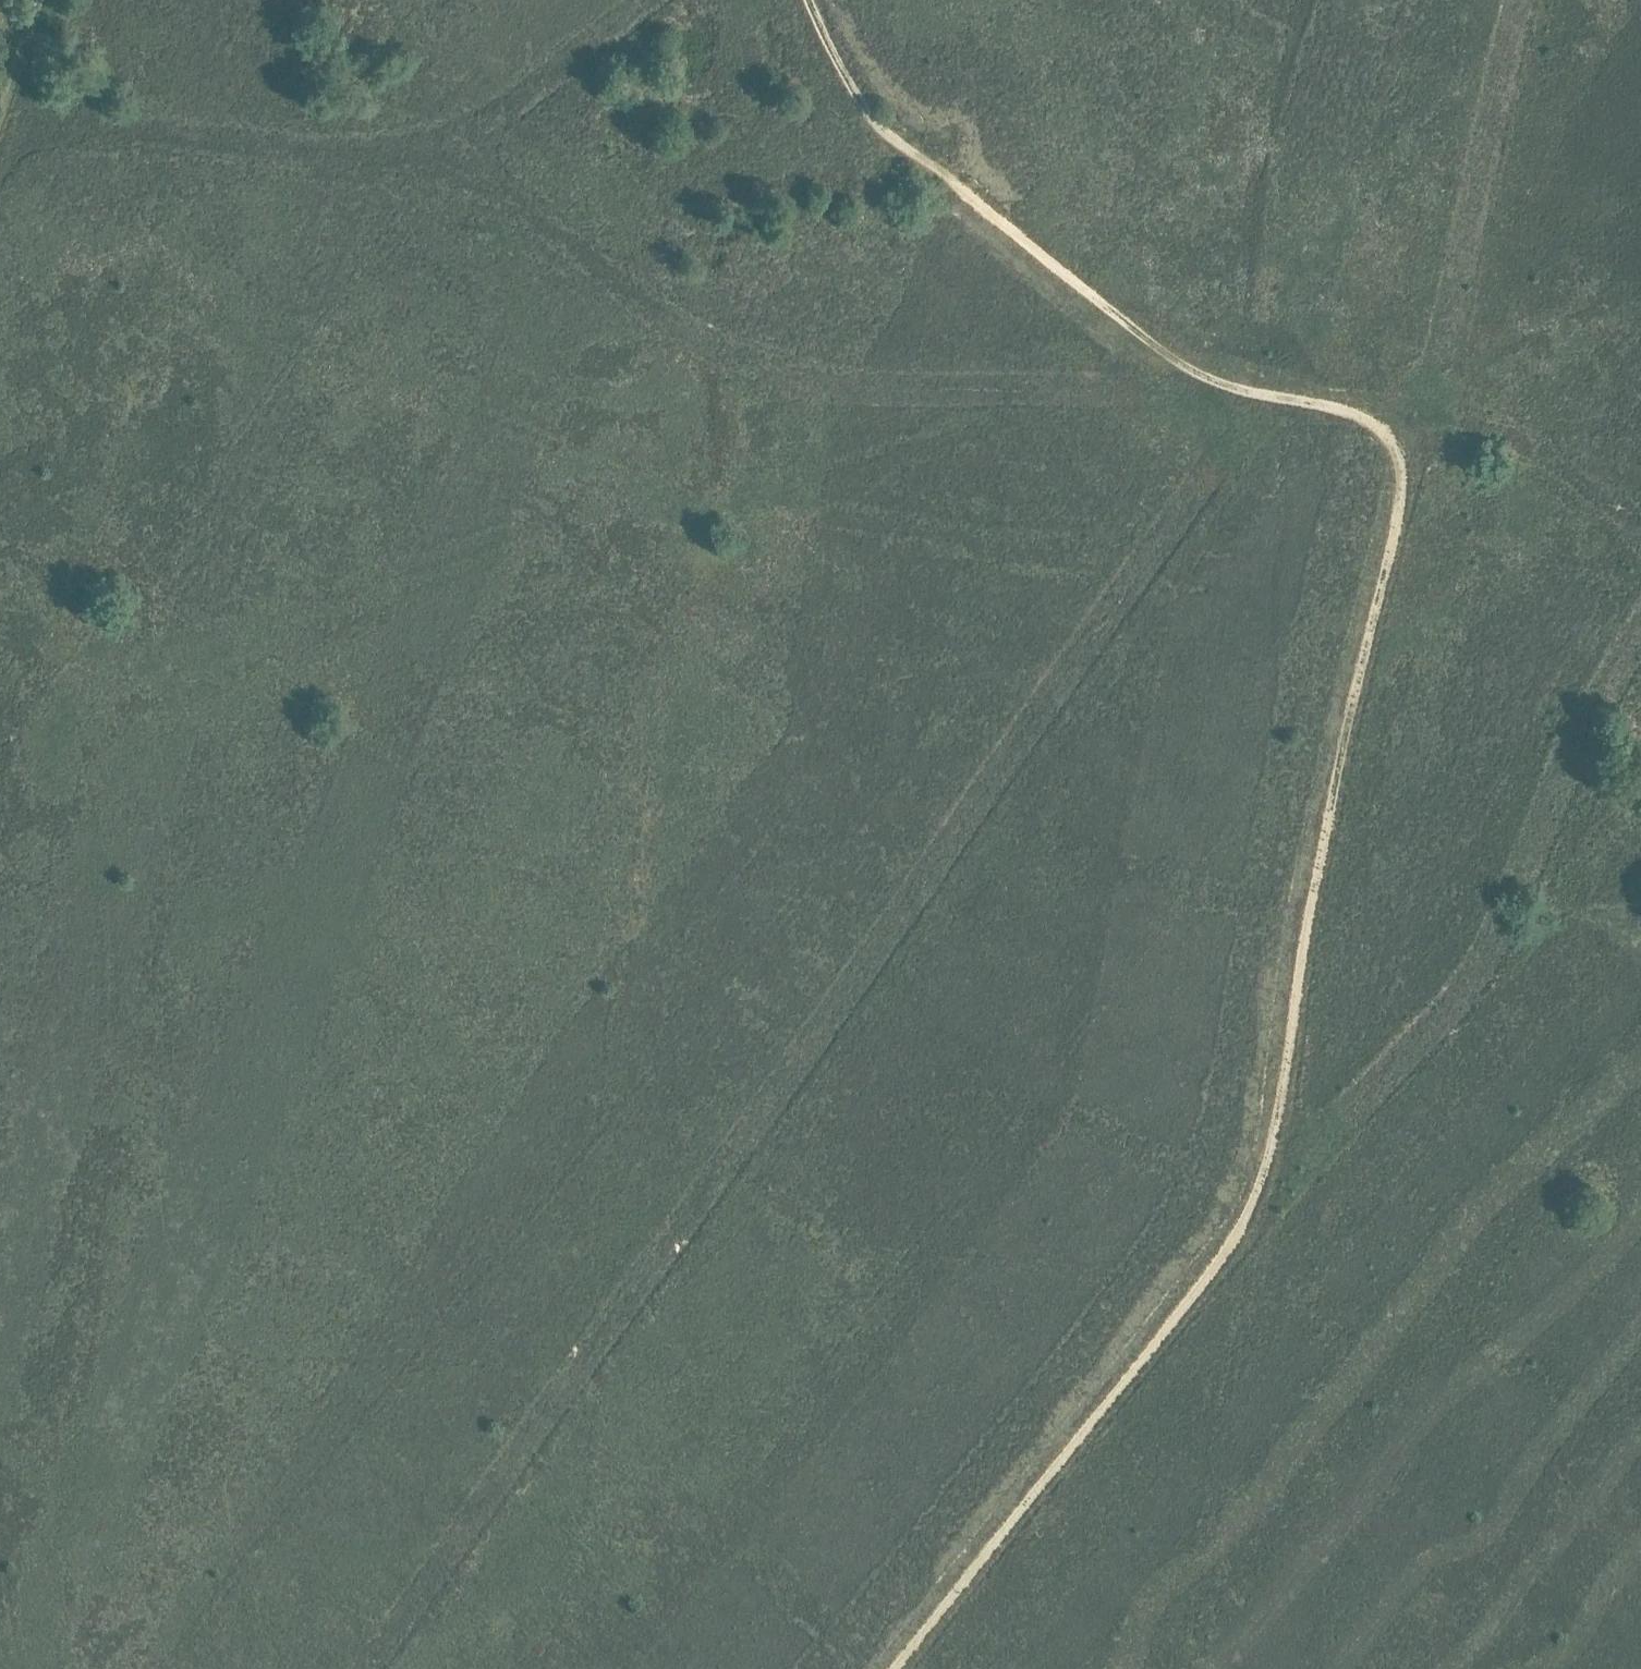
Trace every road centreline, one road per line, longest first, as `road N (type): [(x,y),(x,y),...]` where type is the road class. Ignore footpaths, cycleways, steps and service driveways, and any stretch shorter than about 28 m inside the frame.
road 1 (track): [(808,0),(870,114),(1140,335),(1199,374),(1245,392),(1368,419),(1393,443),(1400,467),(1395,536),(1303,950),(1271,1153),(1247,1217),(1212,1274),(897,1668)]

